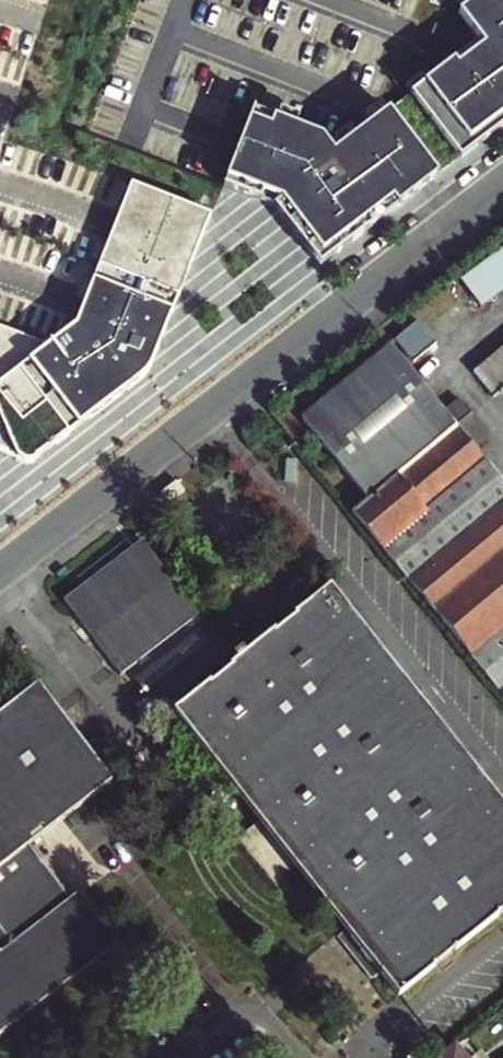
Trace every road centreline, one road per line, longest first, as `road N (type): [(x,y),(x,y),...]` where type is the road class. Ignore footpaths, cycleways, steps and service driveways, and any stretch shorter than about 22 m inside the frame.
road 1 (residential): [(0,567),(502,188)]

